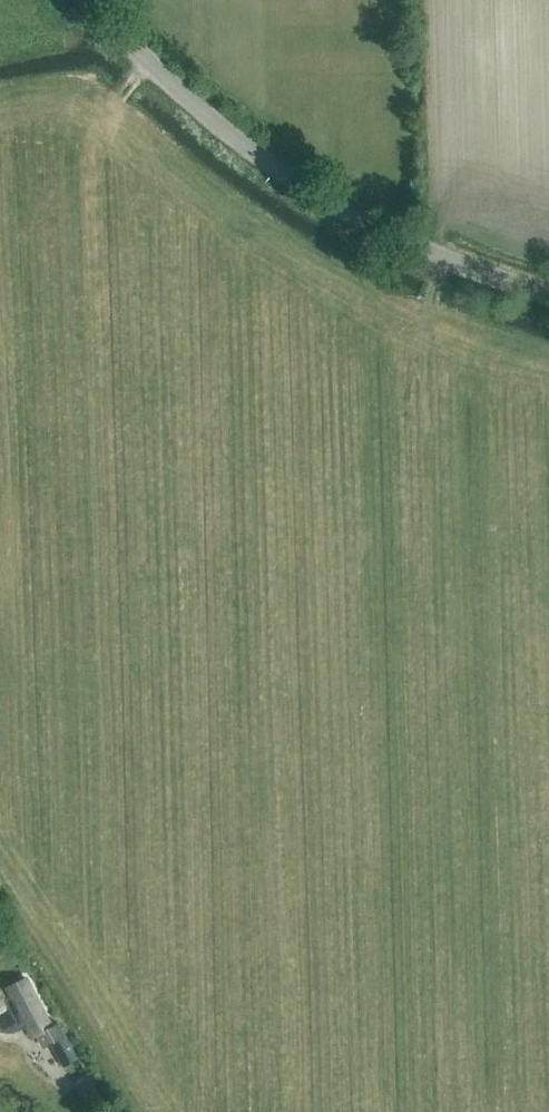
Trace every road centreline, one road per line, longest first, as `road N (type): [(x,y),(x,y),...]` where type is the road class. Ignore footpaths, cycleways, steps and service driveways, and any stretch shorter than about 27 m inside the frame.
road 1 (tertiary): [(548,291),(362,219),(191,101),(92,0)]

